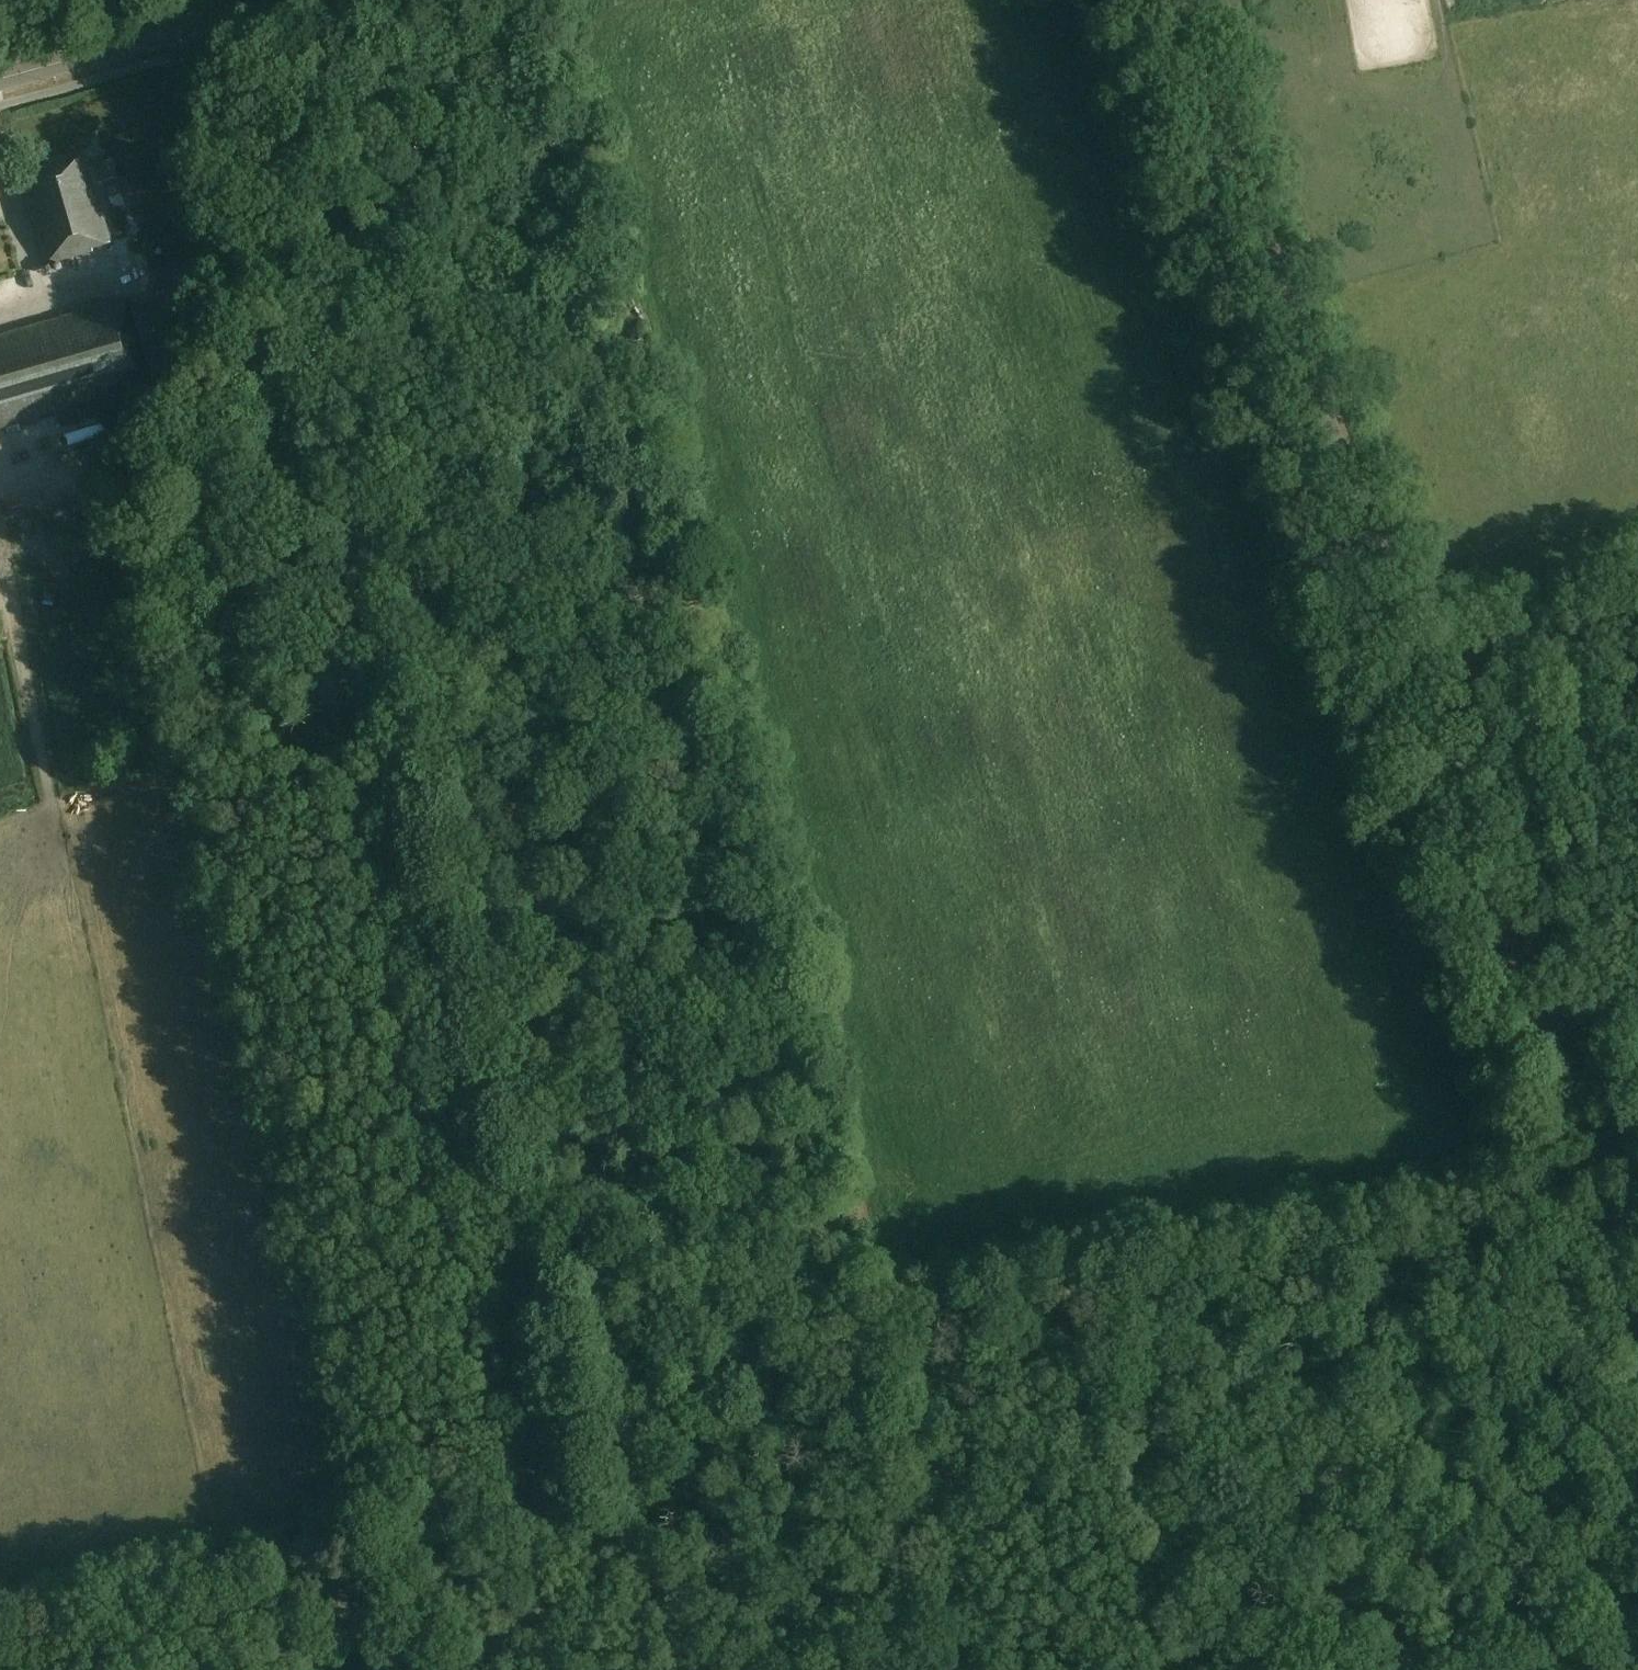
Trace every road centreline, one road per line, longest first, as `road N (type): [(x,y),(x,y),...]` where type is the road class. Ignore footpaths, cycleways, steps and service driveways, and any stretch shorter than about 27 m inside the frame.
road 1 (unclassified): [(1637,1251),(1174,0)]
road 2 (tertiary): [(0,76),(283,0)]

